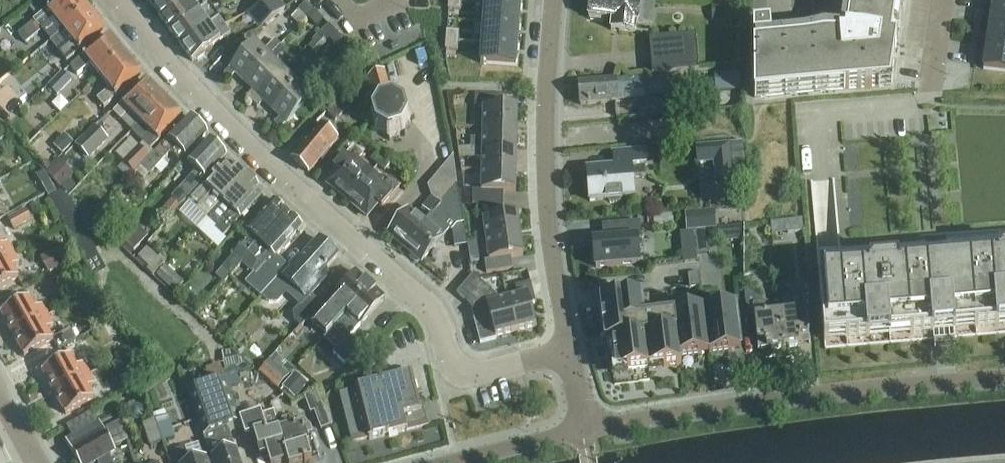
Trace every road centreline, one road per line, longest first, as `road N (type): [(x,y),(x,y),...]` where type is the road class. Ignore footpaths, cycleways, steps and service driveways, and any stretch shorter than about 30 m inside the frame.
road 1 (residential): [(115,0),(193,93),(432,305),(452,362),(467,372),(491,372),(569,350)]
road 2 (residential): [(582,432),(843,392),(1004,380)]
road 3 (residential): [(569,350),(546,196),(553,0)]
road 4 (residential): [(457,462),(582,432)]

